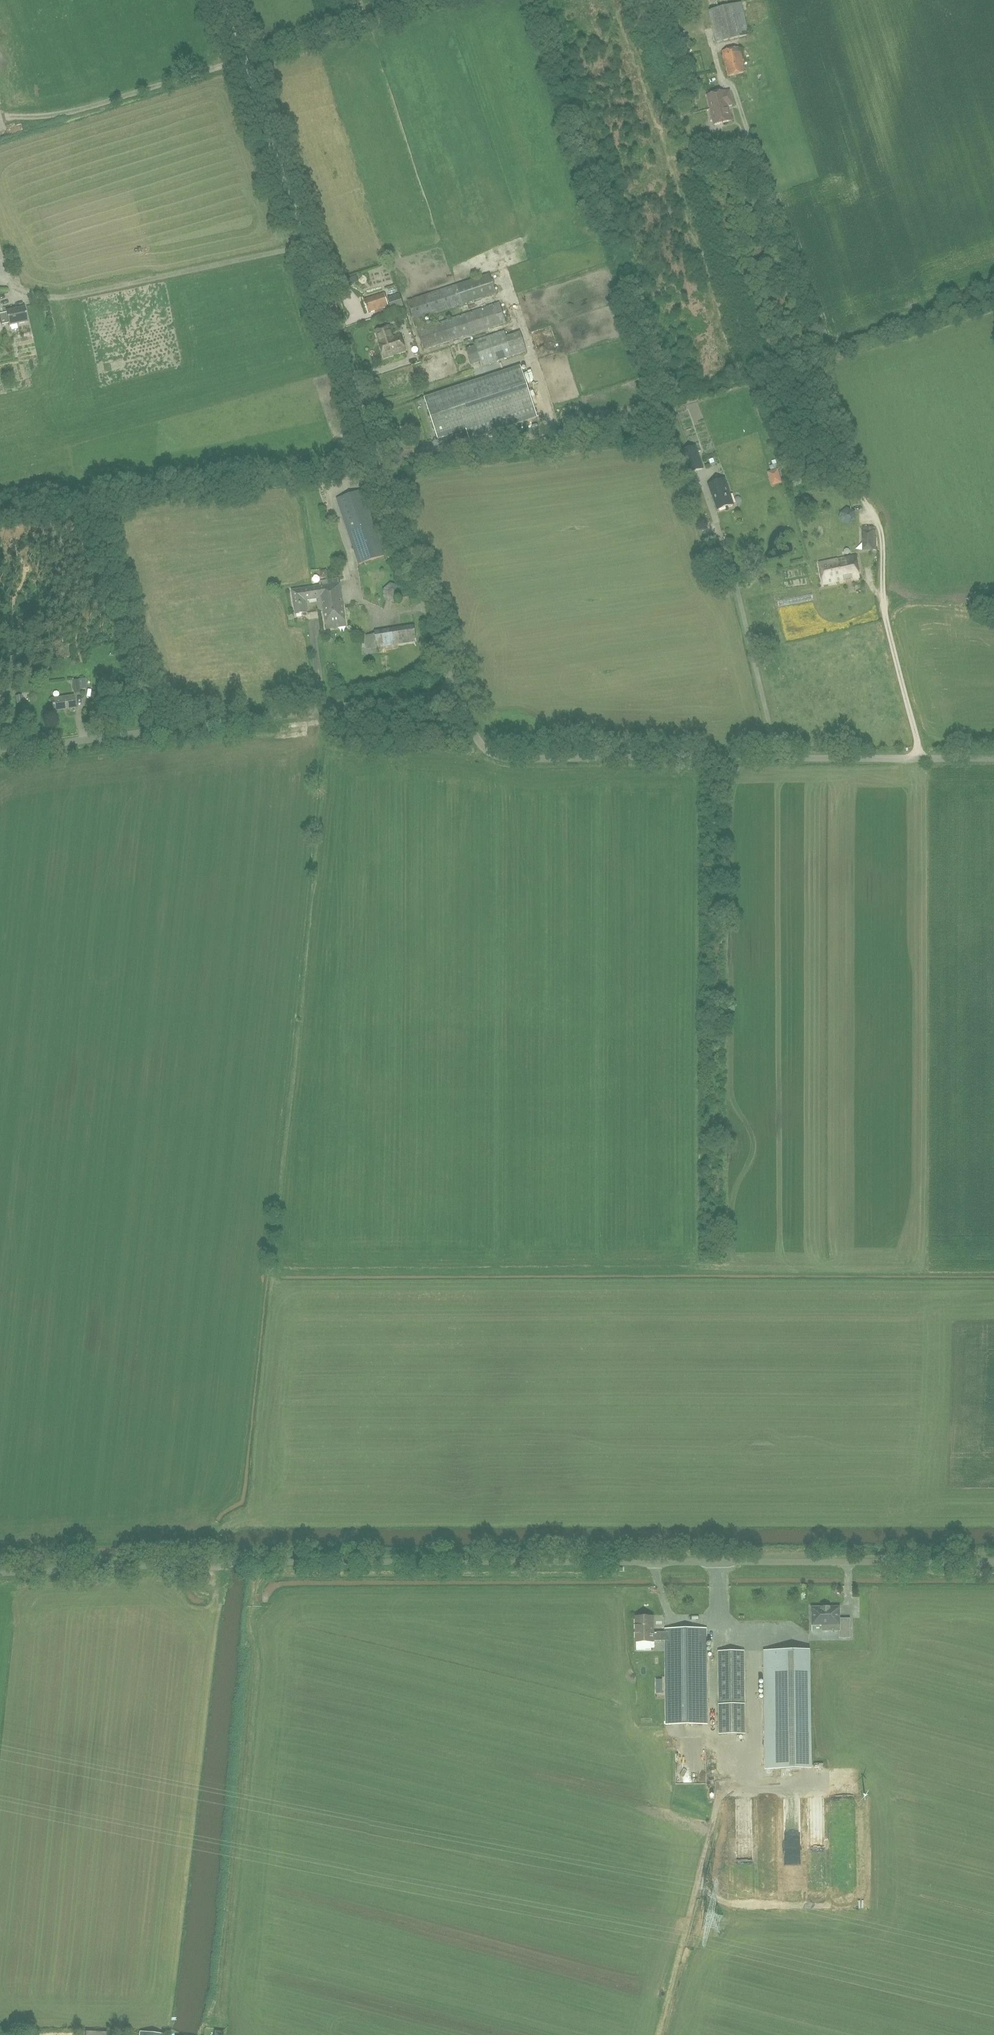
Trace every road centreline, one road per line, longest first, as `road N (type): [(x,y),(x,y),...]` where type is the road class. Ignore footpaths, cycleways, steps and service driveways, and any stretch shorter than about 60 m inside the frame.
road 1 (unclassified): [(993,1561),(244,1563),(0,1574)]
road 2 (track): [(692,0),(717,83),(731,83),(809,286),(863,501),(861,551),(879,594),(921,758)]
road 3 (unclassified): [(460,691),(244,59)]
road 4 (unclassified): [(0,749),(460,691)]
road 5 (unclassified): [(779,758),(502,757),(478,740),(460,691)]
road 6 (track): [(224,0),(244,59),(422,0)]
road 7 (unclassified): [(6,129),(244,59)]
road 8 (unclassified): [(779,758),(713,519)]
road 9 (unclassified): [(993,758),(779,758)]

